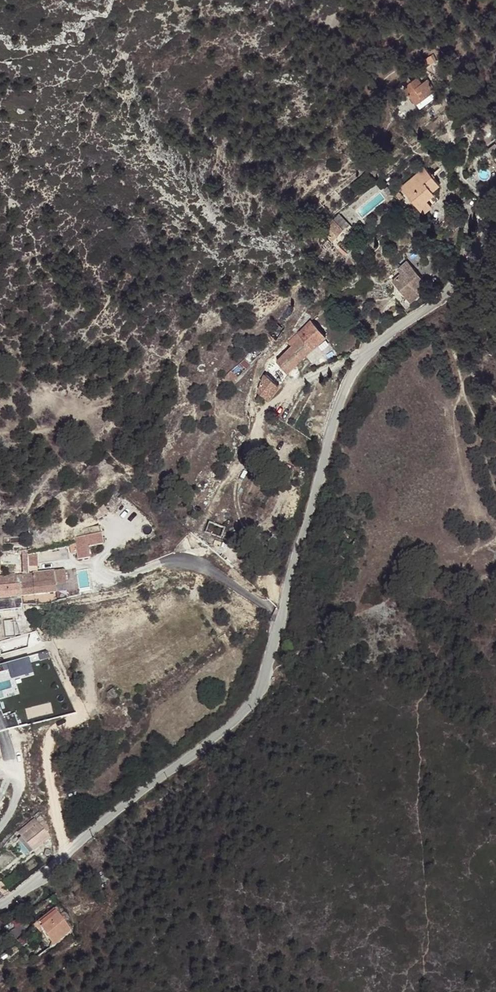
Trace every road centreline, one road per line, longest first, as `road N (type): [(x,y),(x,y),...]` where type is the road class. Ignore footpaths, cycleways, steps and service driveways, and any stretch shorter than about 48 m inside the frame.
road 1 (residential): [(0,902),(233,721),(261,685),(357,362),(454,285),(495,225)]
road 2 (track): [(275,637),(267,554),(256,542),(236,543),(233,558),(164,573),(128,592),(0,615)]

